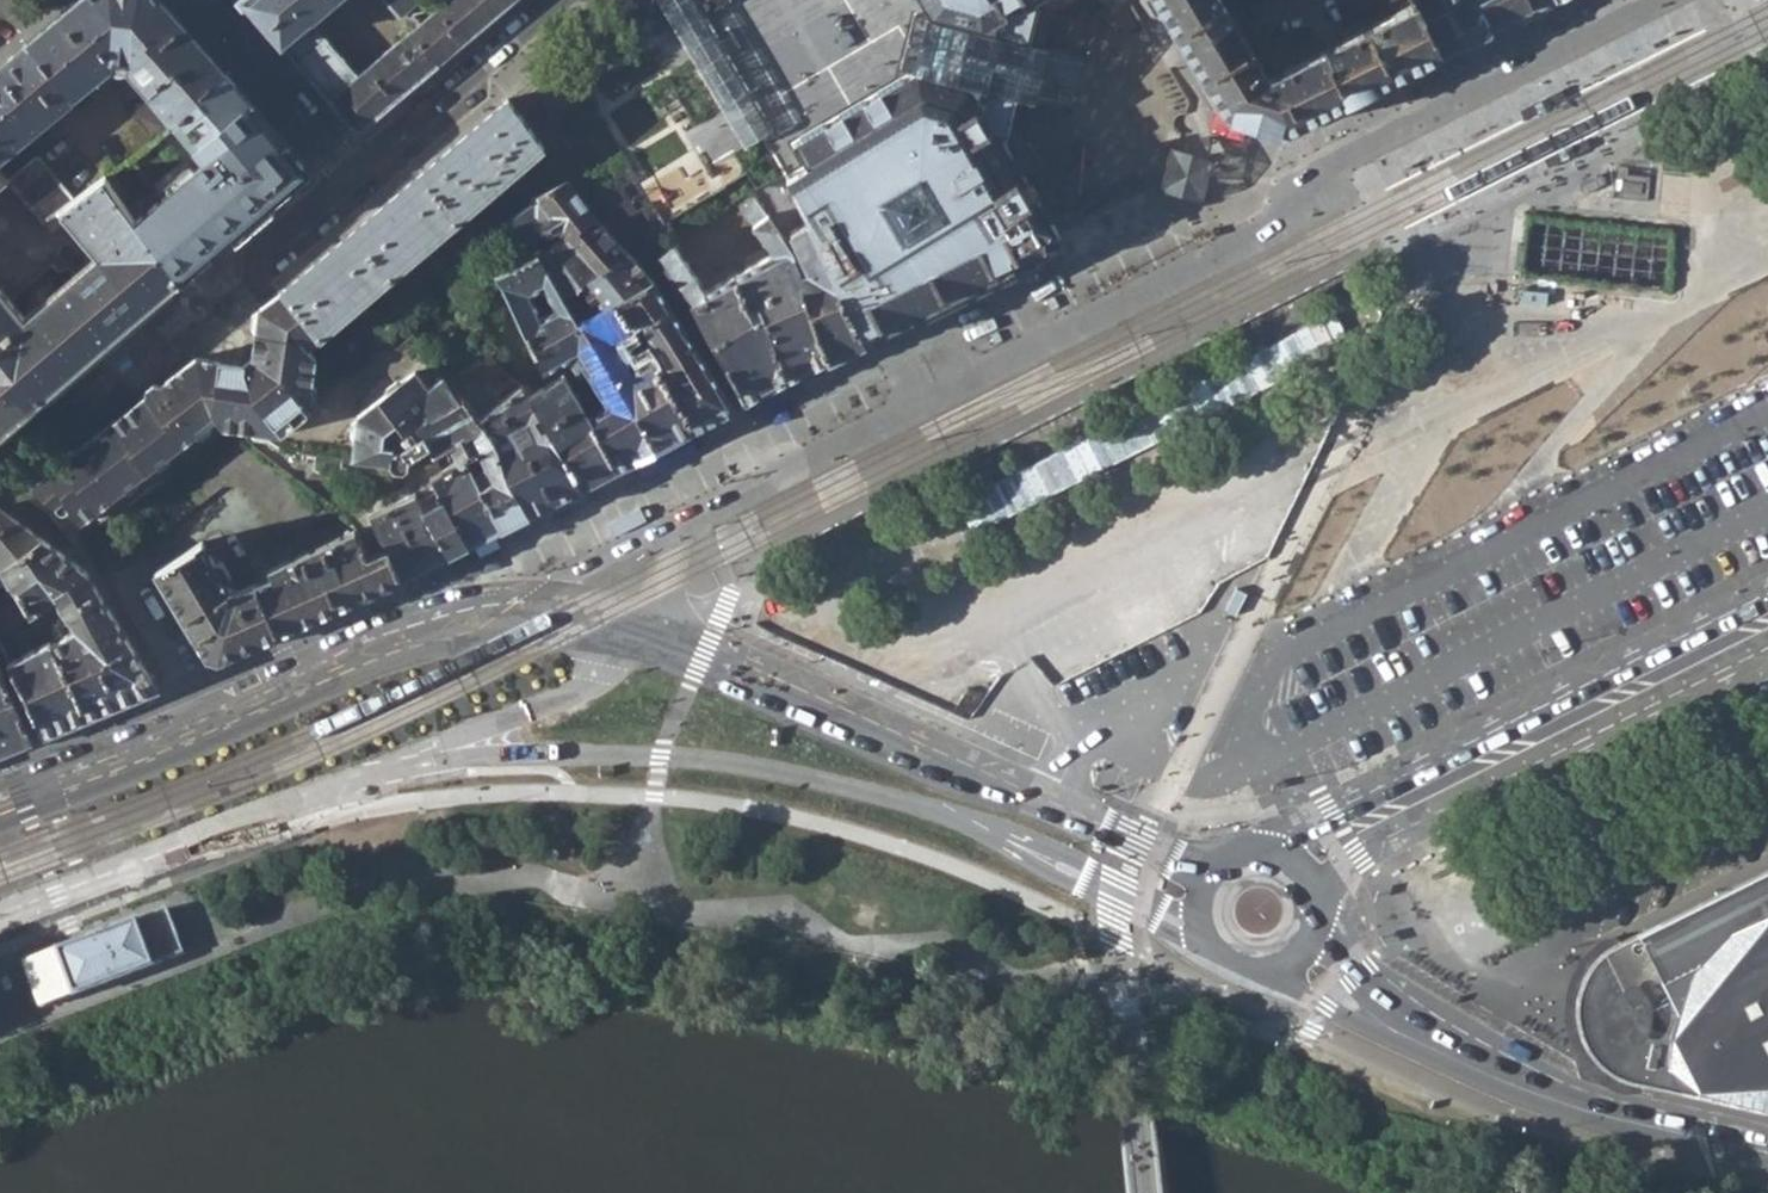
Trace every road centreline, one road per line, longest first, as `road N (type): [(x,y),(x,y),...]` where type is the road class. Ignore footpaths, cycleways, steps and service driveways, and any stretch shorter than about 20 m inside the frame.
road 1 (residential): [(675,526),(1281,222),(1297,179),(1658,0)]
road 2 (primary): [(293,804),(528,761),(660,758),(768,769),(989,833),(1181,924),(1220,955)]
road 3 (primary): [(1214,870),(1135,846),(642,629)]
road 4 (residential): [(1767,811),(1561,907),(1518,899),(1504,874),(1519,840),(1767,721)]
road 5 (secondary): [(1767,601),(1335,818),(1251,851)]
road 6 (secondary): [(1317,897),(1356,854),(1767,641)]
road 7 (residential): [(293,804),(321,783),(575,692),(642,629)]
road 8 (primary): [(1767,1151),(1538,1094),(1417,1040)]
road 9 (primary): [(510,618),(357,661),(207,725)]
road 10 (unknown): [(0,914),(293,804)]
road 11 (residential): [(356,180),(567,0)]
road 12 (residential): [(198,0),(356,180)]
road 13 (primary): [(207,725),(0,806)]
road 14 (residential): [(675,526),(558,580),(510,618)]
road 15 (primary): [(1260,969),(1379,1035),(1417,1040)]
road 16 (residential): [(207,725),(132,576)]
road 17 (primary): [(1417,1040),(1317,923)]
road 18 (primary): [(642,629),(579,615),(510,618)]

